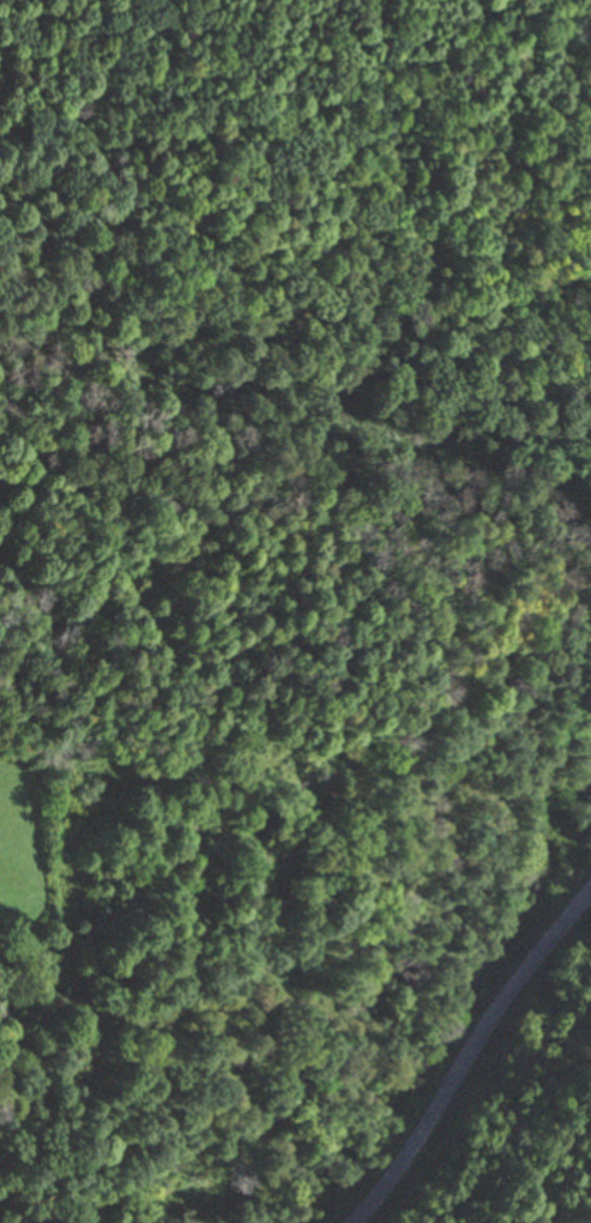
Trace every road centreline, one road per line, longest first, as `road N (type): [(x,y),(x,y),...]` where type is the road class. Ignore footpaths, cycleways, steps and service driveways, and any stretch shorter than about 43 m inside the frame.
road 1 (residential): [(342,1222),(590,889)]

